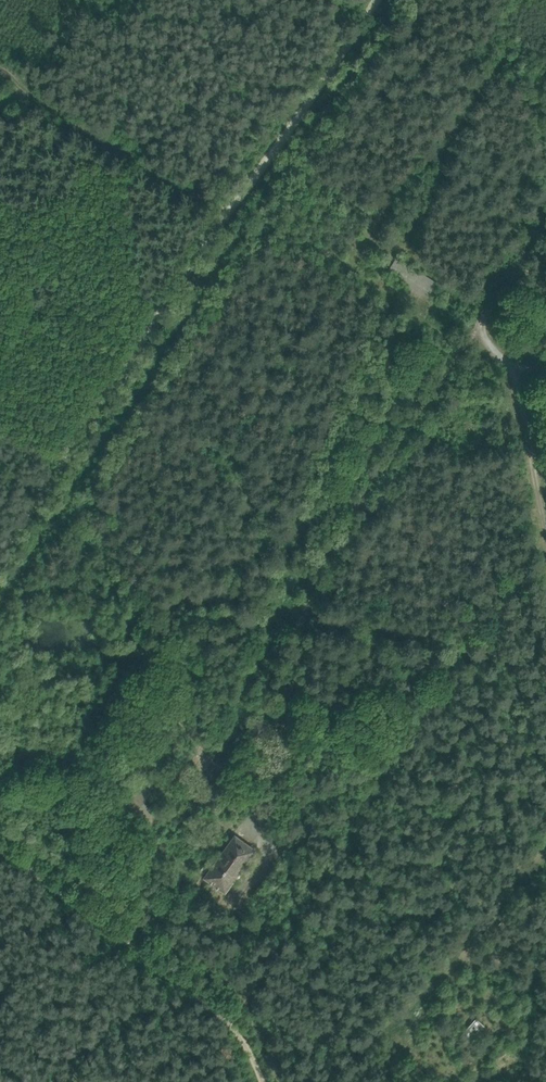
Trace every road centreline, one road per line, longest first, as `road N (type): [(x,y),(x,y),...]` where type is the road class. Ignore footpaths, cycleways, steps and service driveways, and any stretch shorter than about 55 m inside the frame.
road 1 (track): [(377,0),(224,215),(0,558)]
road 2 (track): [(266,1081),(235,1008),(0,831)]

